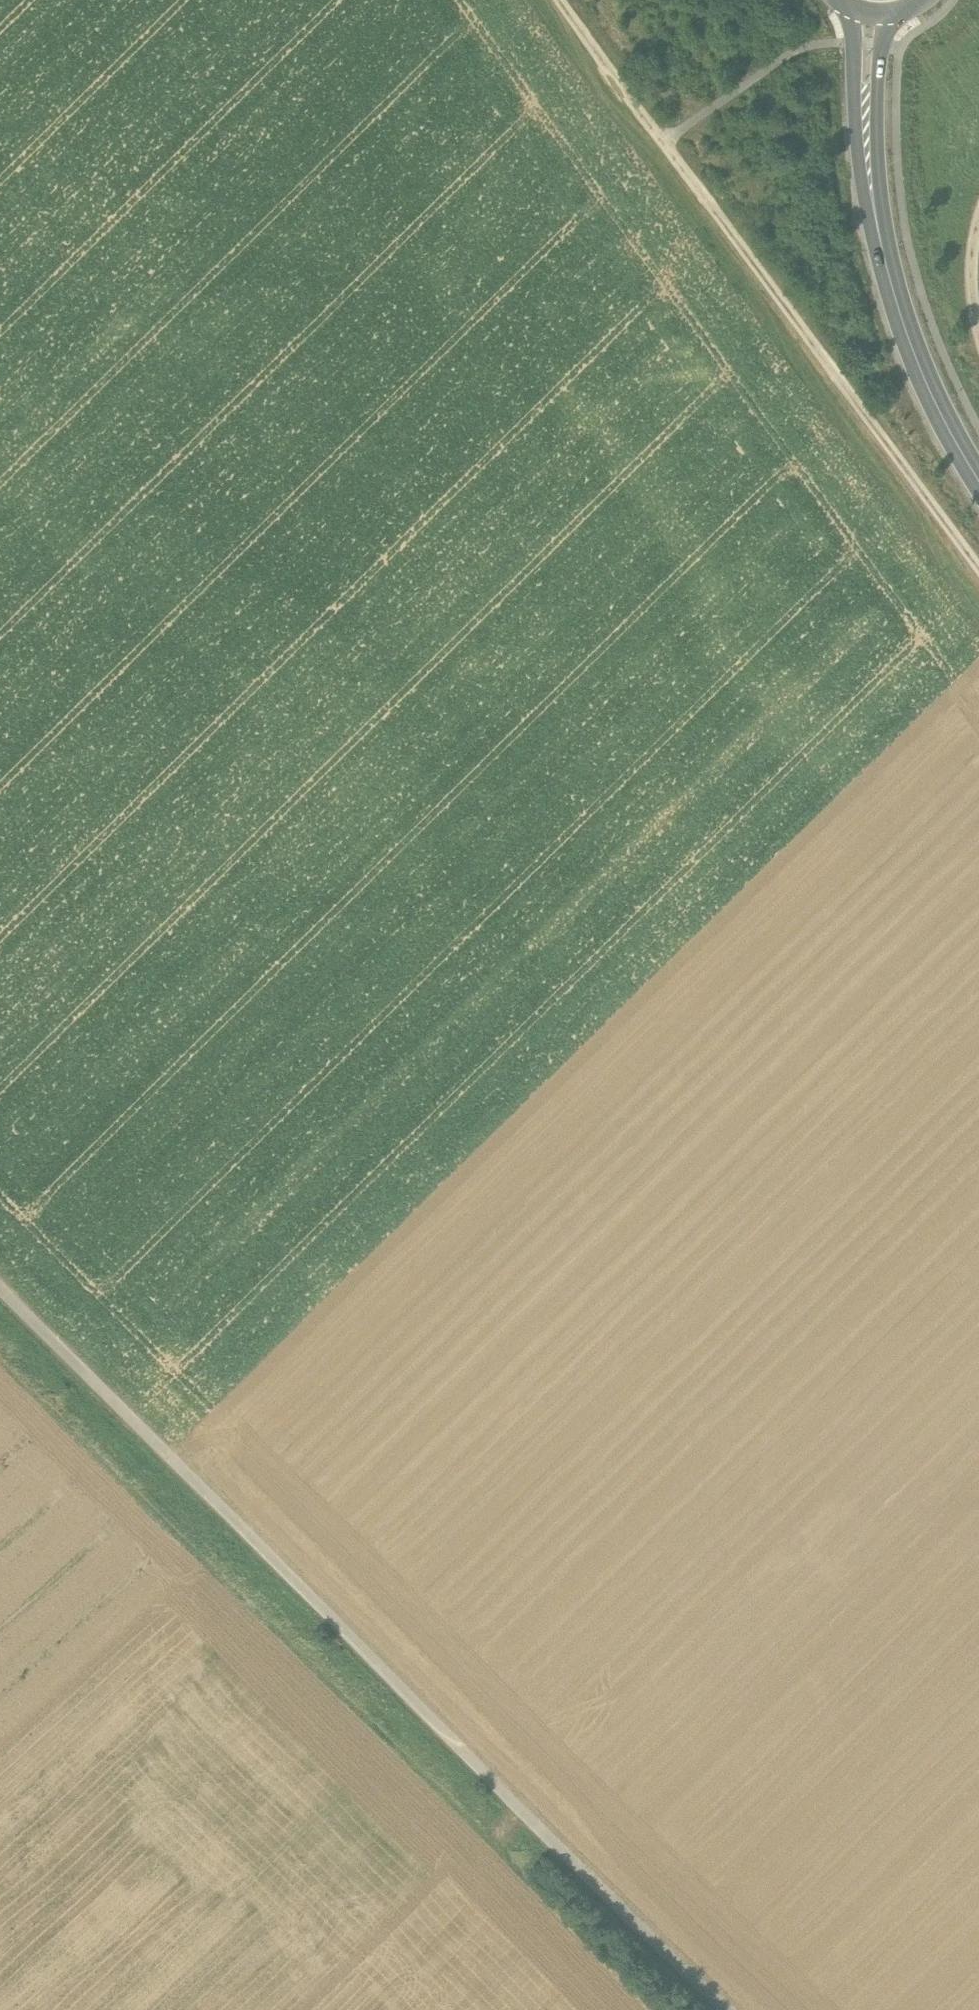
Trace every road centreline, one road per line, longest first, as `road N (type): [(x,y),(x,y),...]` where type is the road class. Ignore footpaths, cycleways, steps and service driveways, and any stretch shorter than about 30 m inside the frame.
road 1 (track): [(724,2009),(0,1286)]
road 2 (track): [(665,140),(978,574)]
road 3 (secondary): [(978,480),(918,358),(875,220)]
road 4 (secondary): [(846,4),(856,46),(859,147),(875,220)]
road 5 (secondary): [(875,220),(883,48),(892,14)]
road 6 (track): [(559,0),(665,140)]

